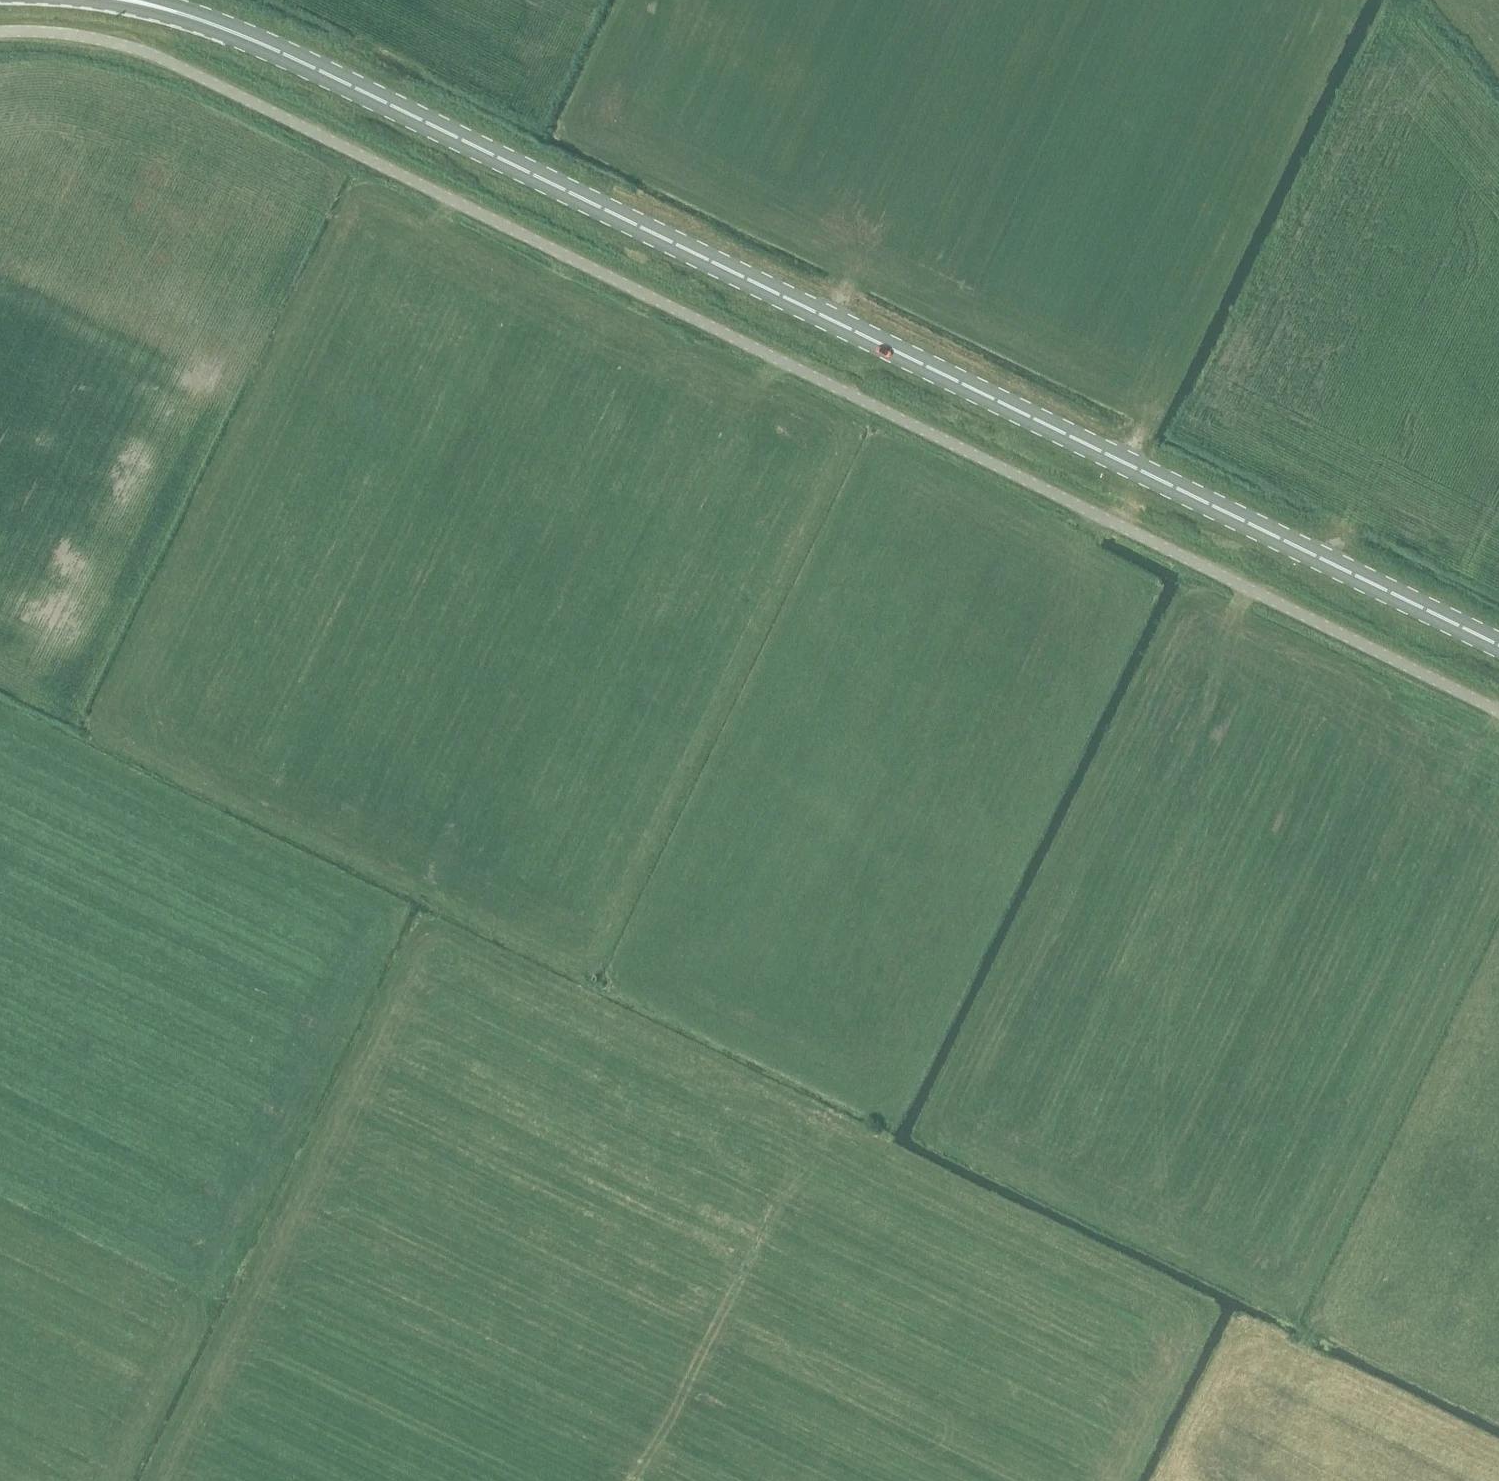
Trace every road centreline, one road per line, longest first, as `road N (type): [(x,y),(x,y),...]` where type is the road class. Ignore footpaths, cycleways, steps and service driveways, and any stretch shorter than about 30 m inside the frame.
road 1 (unclassified): [(1498,712),(140,51),(81,35),(0,32)]
road 2 (secondary): [(1498,646),(264,46),(127,0)]

